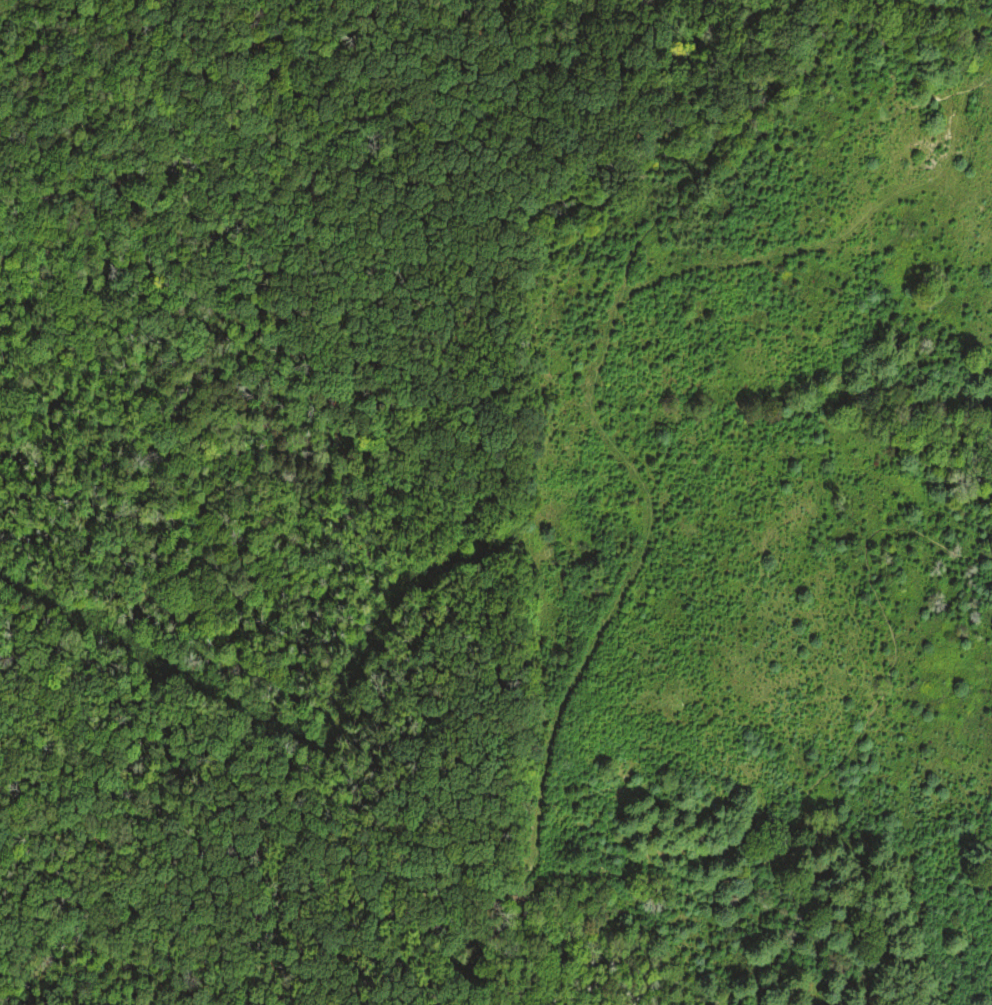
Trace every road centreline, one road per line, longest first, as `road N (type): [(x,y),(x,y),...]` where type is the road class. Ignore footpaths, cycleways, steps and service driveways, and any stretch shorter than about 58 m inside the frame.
road 1 (track): [(467,899),(532,866),(556,717),(648,527),(646,492),(600,429),(589,393),(630,253),(682,188)]
road 2 (track): [(991,41),(927,14),(912,19),(881,7),(841,17),(801,46),(759,106),(682,188)]
road 3 (track): [(56,716),(83,825),(172,921),(233,955),(291,1004)]
road 4 (track): [(238,867),(400,877),(467,899)]

